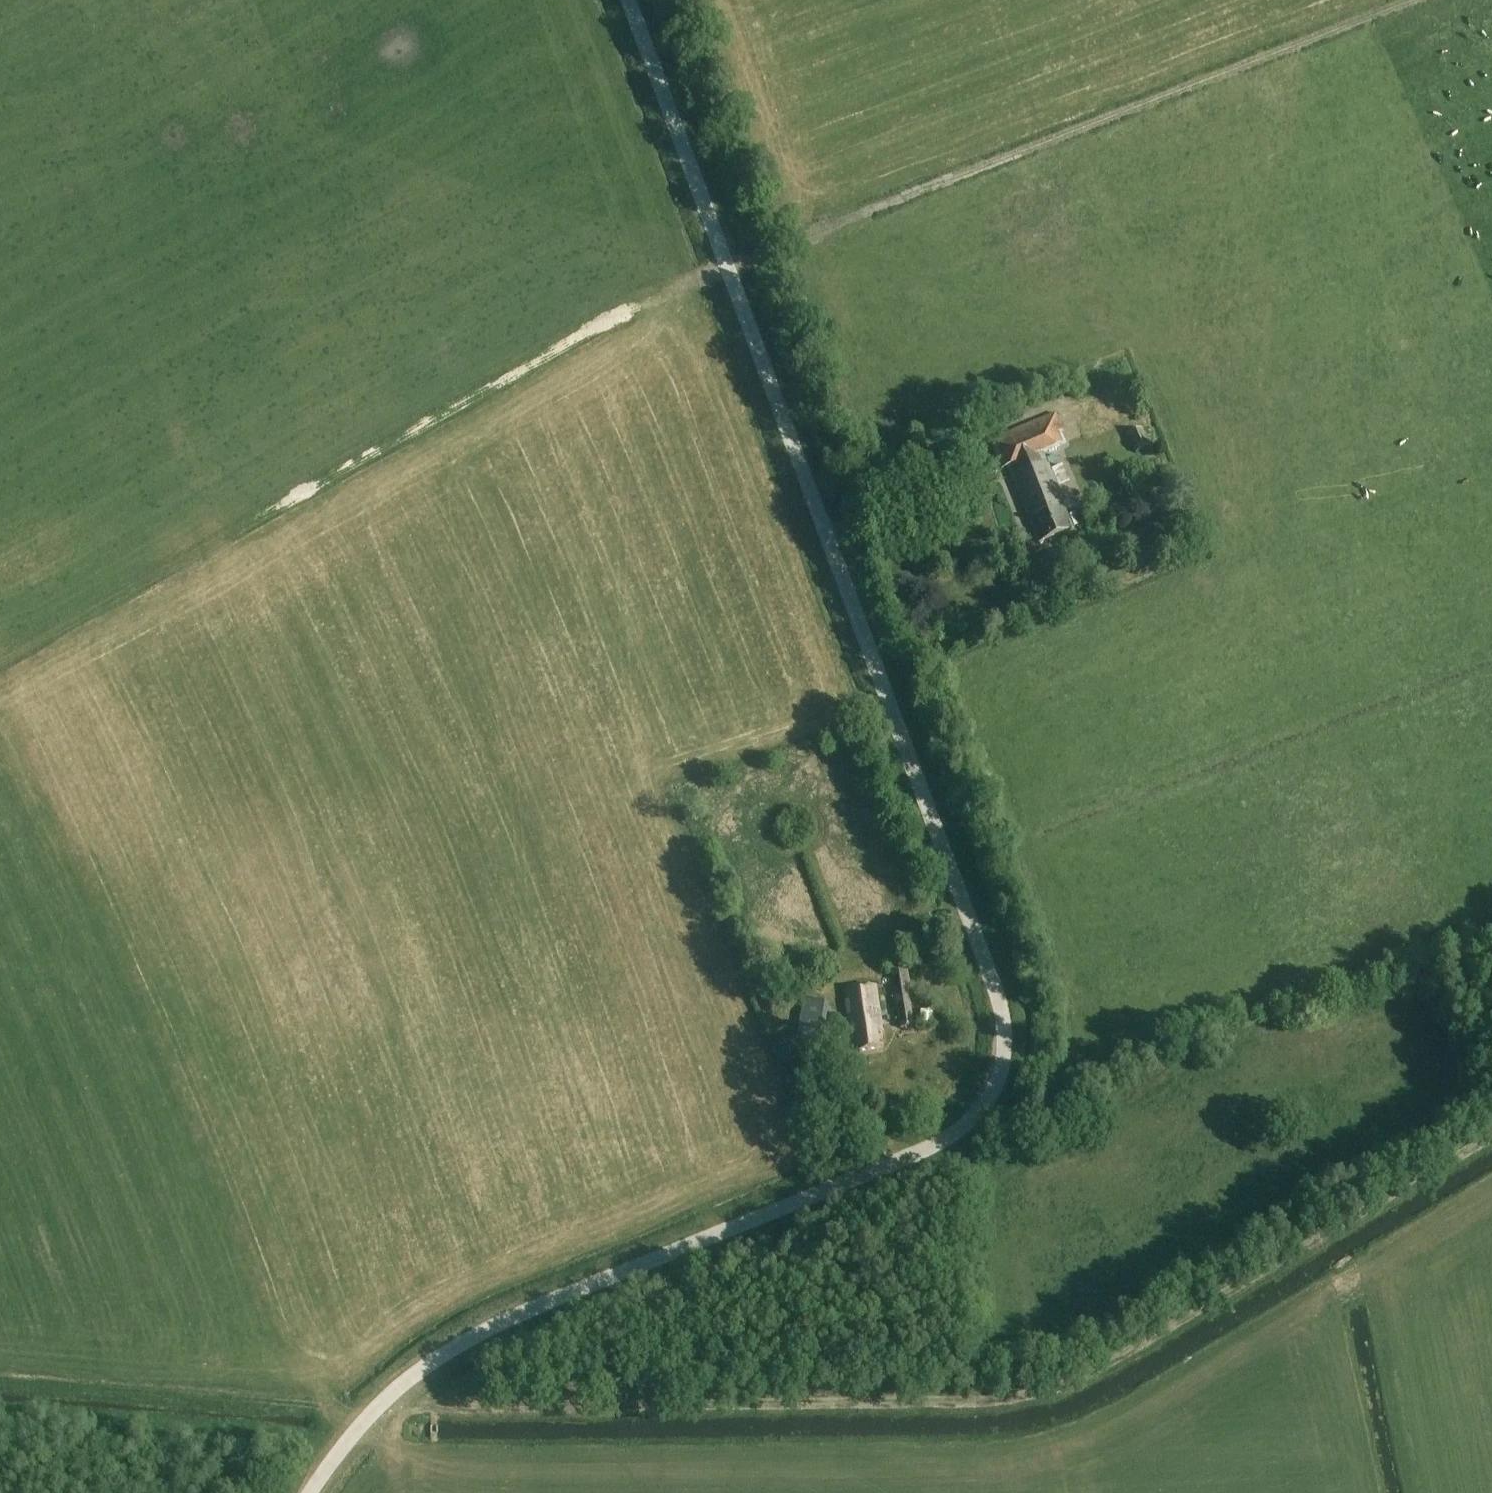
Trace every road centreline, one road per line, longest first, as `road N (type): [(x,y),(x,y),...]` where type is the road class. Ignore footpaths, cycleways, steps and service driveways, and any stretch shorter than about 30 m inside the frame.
road 1 (unclassified): [(310,1492),(373,1413),(456,1345),(919,1151),(974,1115),(998,1073),(994,984),(624,0)]

